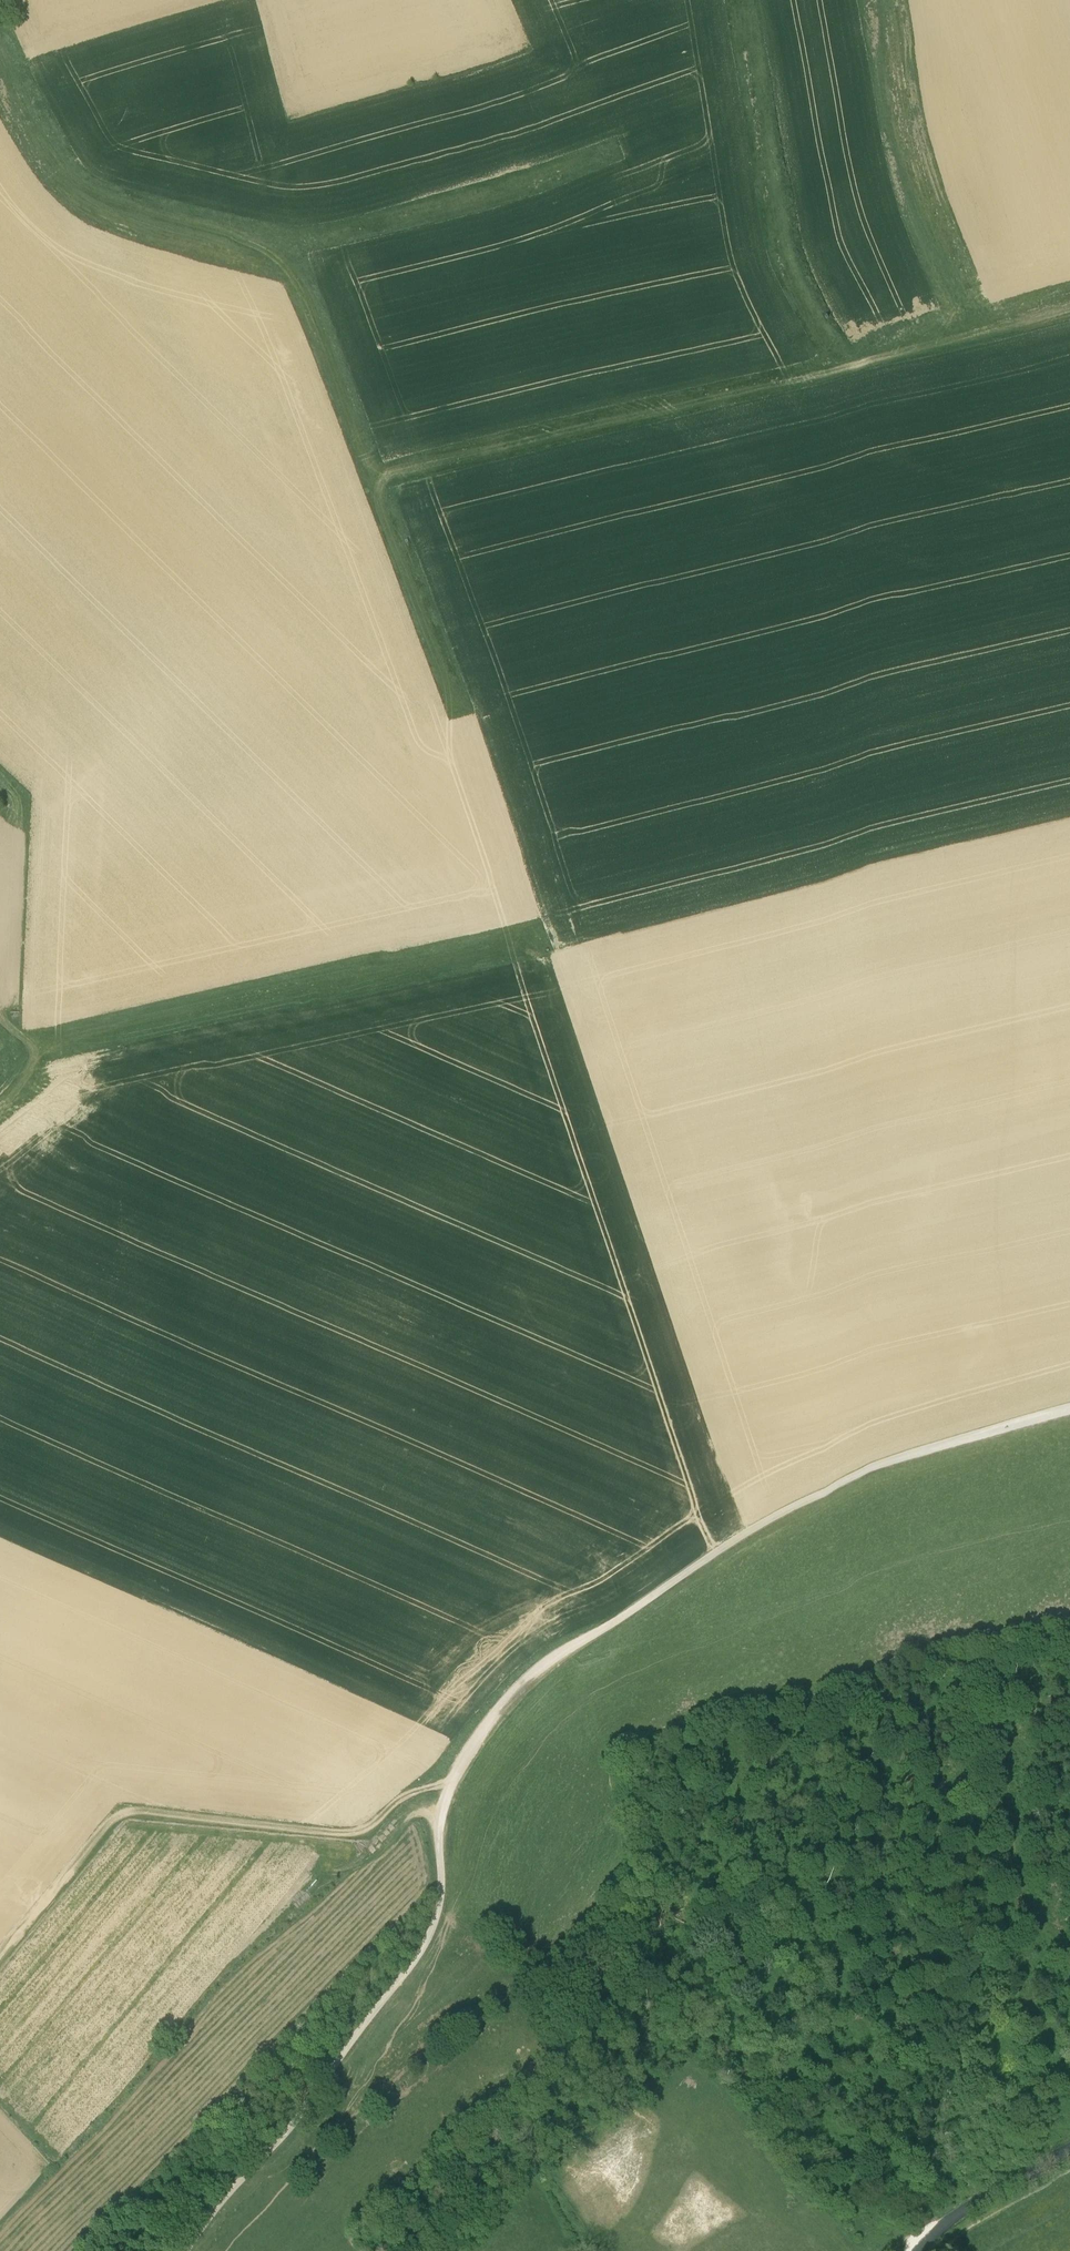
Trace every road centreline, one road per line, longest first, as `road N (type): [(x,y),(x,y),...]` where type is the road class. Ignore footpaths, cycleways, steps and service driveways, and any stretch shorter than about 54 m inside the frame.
road 1 (track): [(179,2250),(301,2110),(417,1953),(438,1905),(447,1785),(510,1691),(773,1515),(863,1478),(1069,1413)]
road 2 (unclassified): [(1069,2129),(961,2190),(901,2250)]

